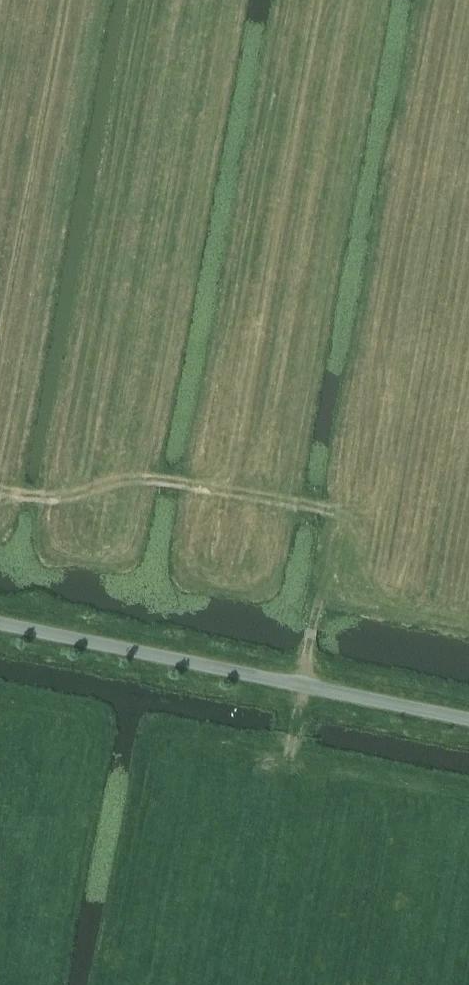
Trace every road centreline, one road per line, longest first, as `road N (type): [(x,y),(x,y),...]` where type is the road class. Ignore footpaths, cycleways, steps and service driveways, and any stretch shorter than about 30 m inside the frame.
road 1 (unclassified): [(0,623),(468,720)]
road 2 (track): [(316,602),(285,763)]

